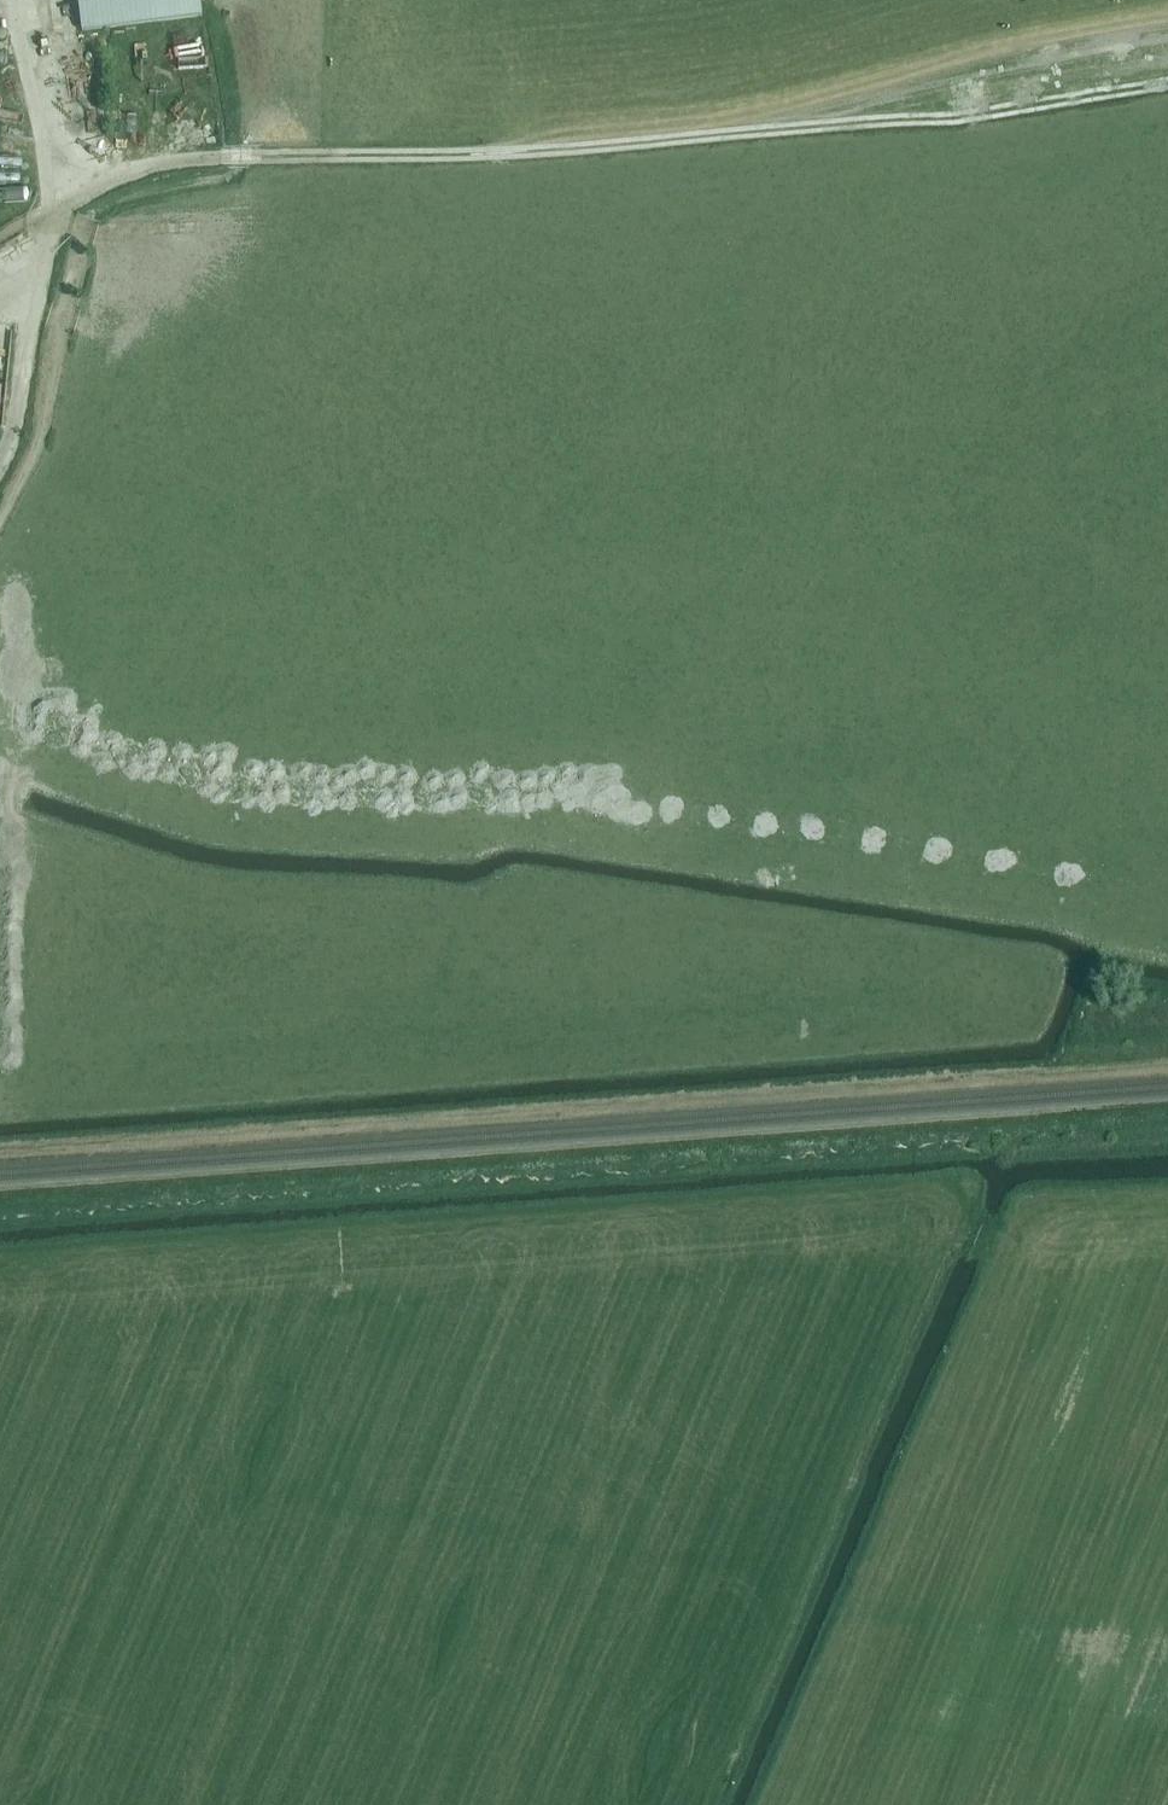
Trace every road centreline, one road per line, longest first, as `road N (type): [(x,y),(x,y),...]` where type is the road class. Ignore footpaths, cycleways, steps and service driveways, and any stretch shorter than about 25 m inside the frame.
road 1 (track): [(1167,85),(955,118),(498,153),(232,157)]

